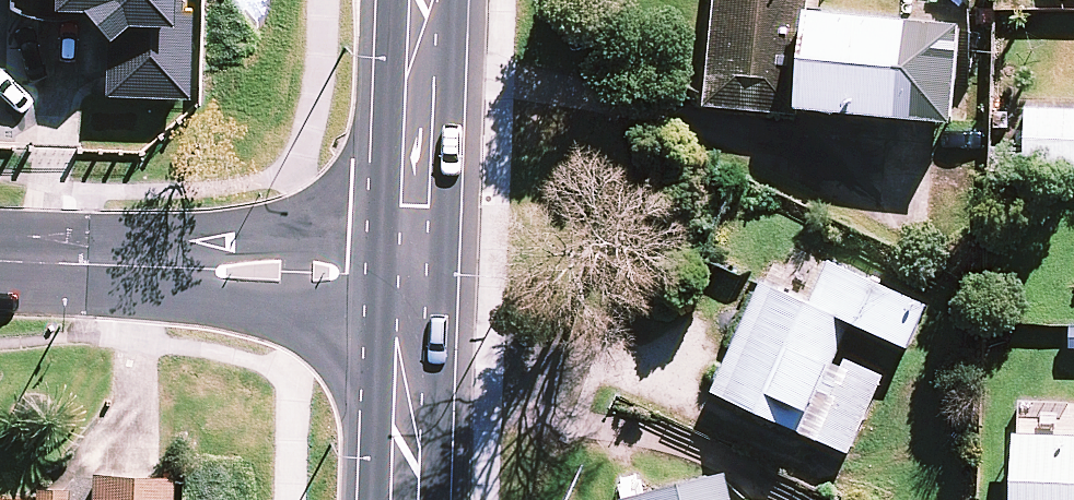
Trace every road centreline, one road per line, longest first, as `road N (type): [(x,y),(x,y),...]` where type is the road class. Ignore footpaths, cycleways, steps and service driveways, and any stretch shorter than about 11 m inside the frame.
road 1 (residential): [(0,261),(406,278)]
road 2 (secondary): [(406,278),(422,0)]
road 3 (secondary): [(401,499),(406,278)]

